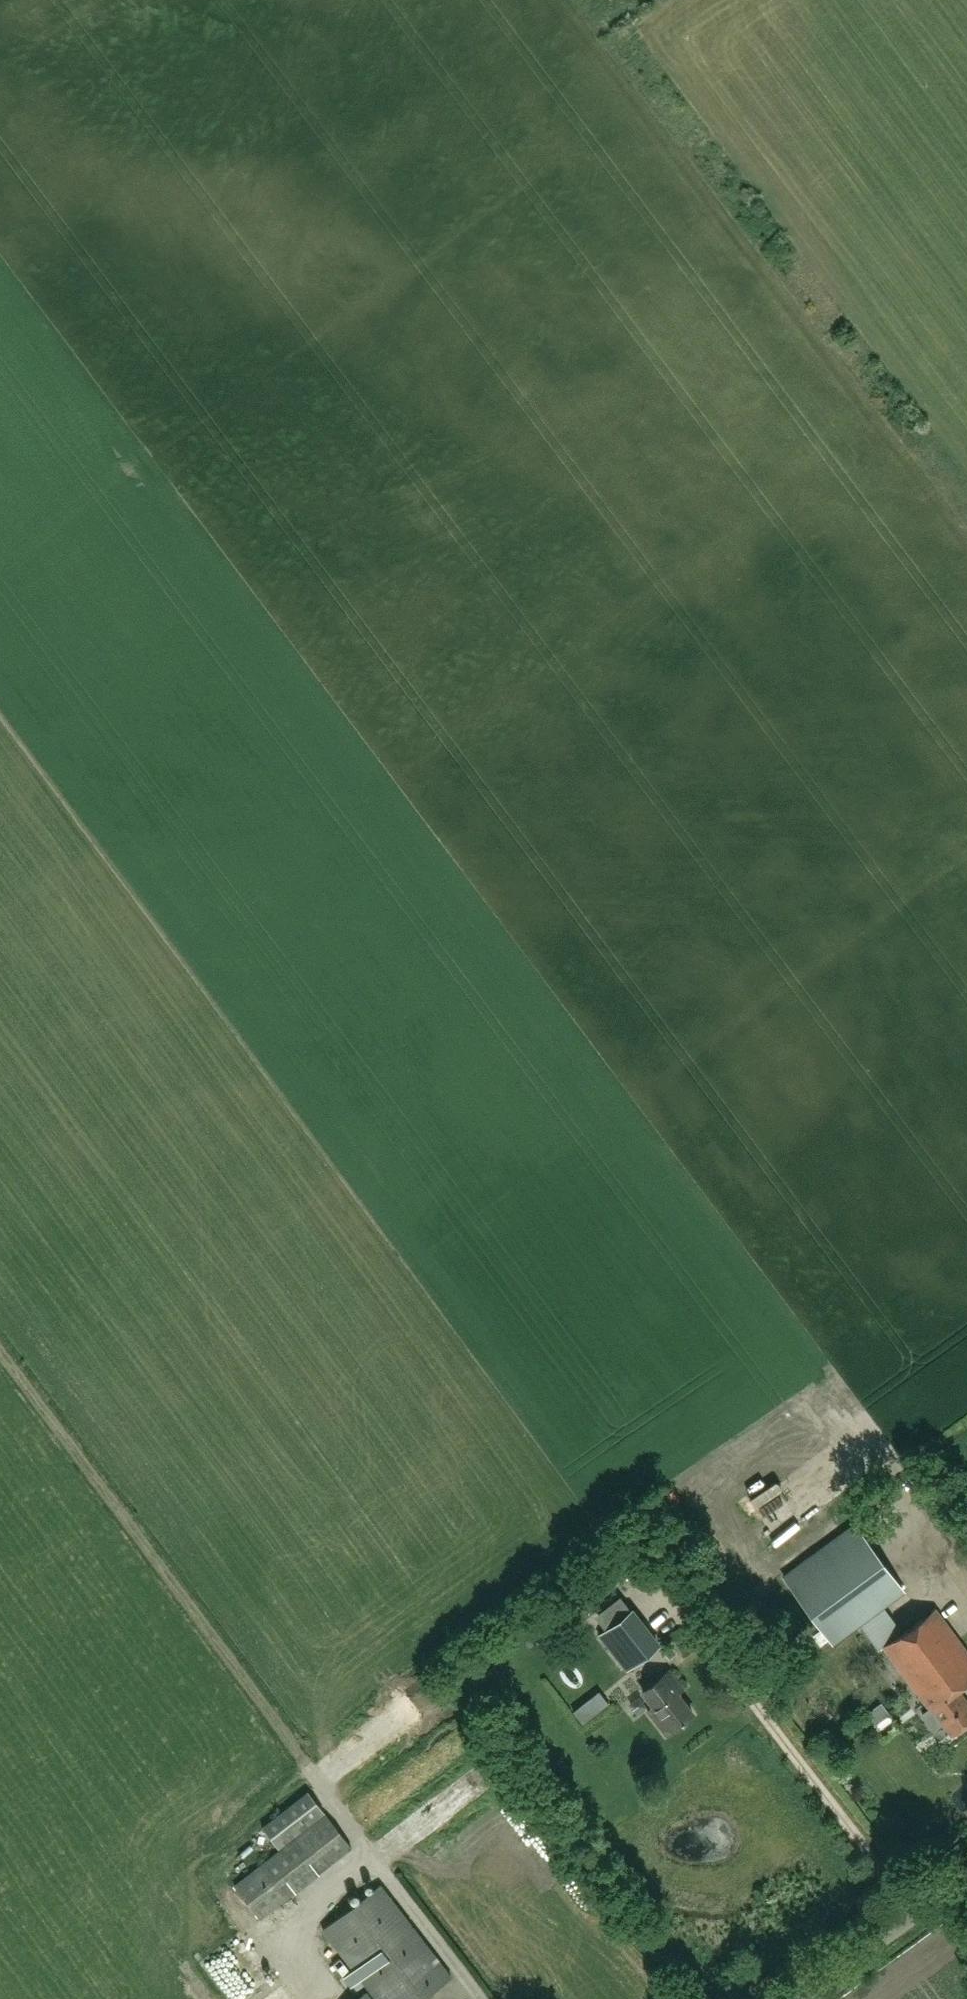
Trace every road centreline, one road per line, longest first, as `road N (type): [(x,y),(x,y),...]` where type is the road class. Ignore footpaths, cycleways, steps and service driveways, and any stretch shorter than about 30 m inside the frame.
road 1 (tertiary): [(795,1998),(966,1874)]

